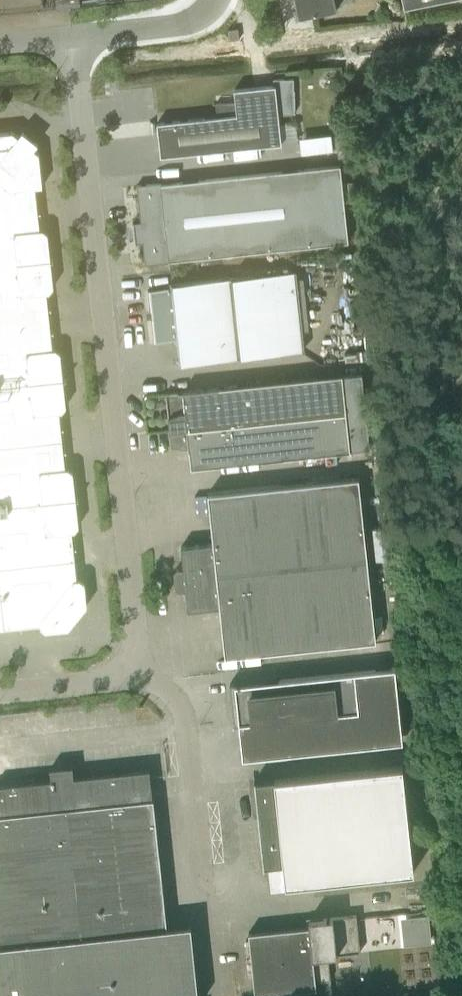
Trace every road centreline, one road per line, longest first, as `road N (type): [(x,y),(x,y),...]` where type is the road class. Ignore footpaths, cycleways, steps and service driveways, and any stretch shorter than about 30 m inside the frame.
road 1 (unclassified): [(136,675),(75,33)]
road 2 (unclassified): [(136,675),(160,684),(186,723),(219,995)]
road 3 (unclassified): [(75,33),(174,25),(211,0)]
road 4 (unclassified): [(0,690),(136,675)]

